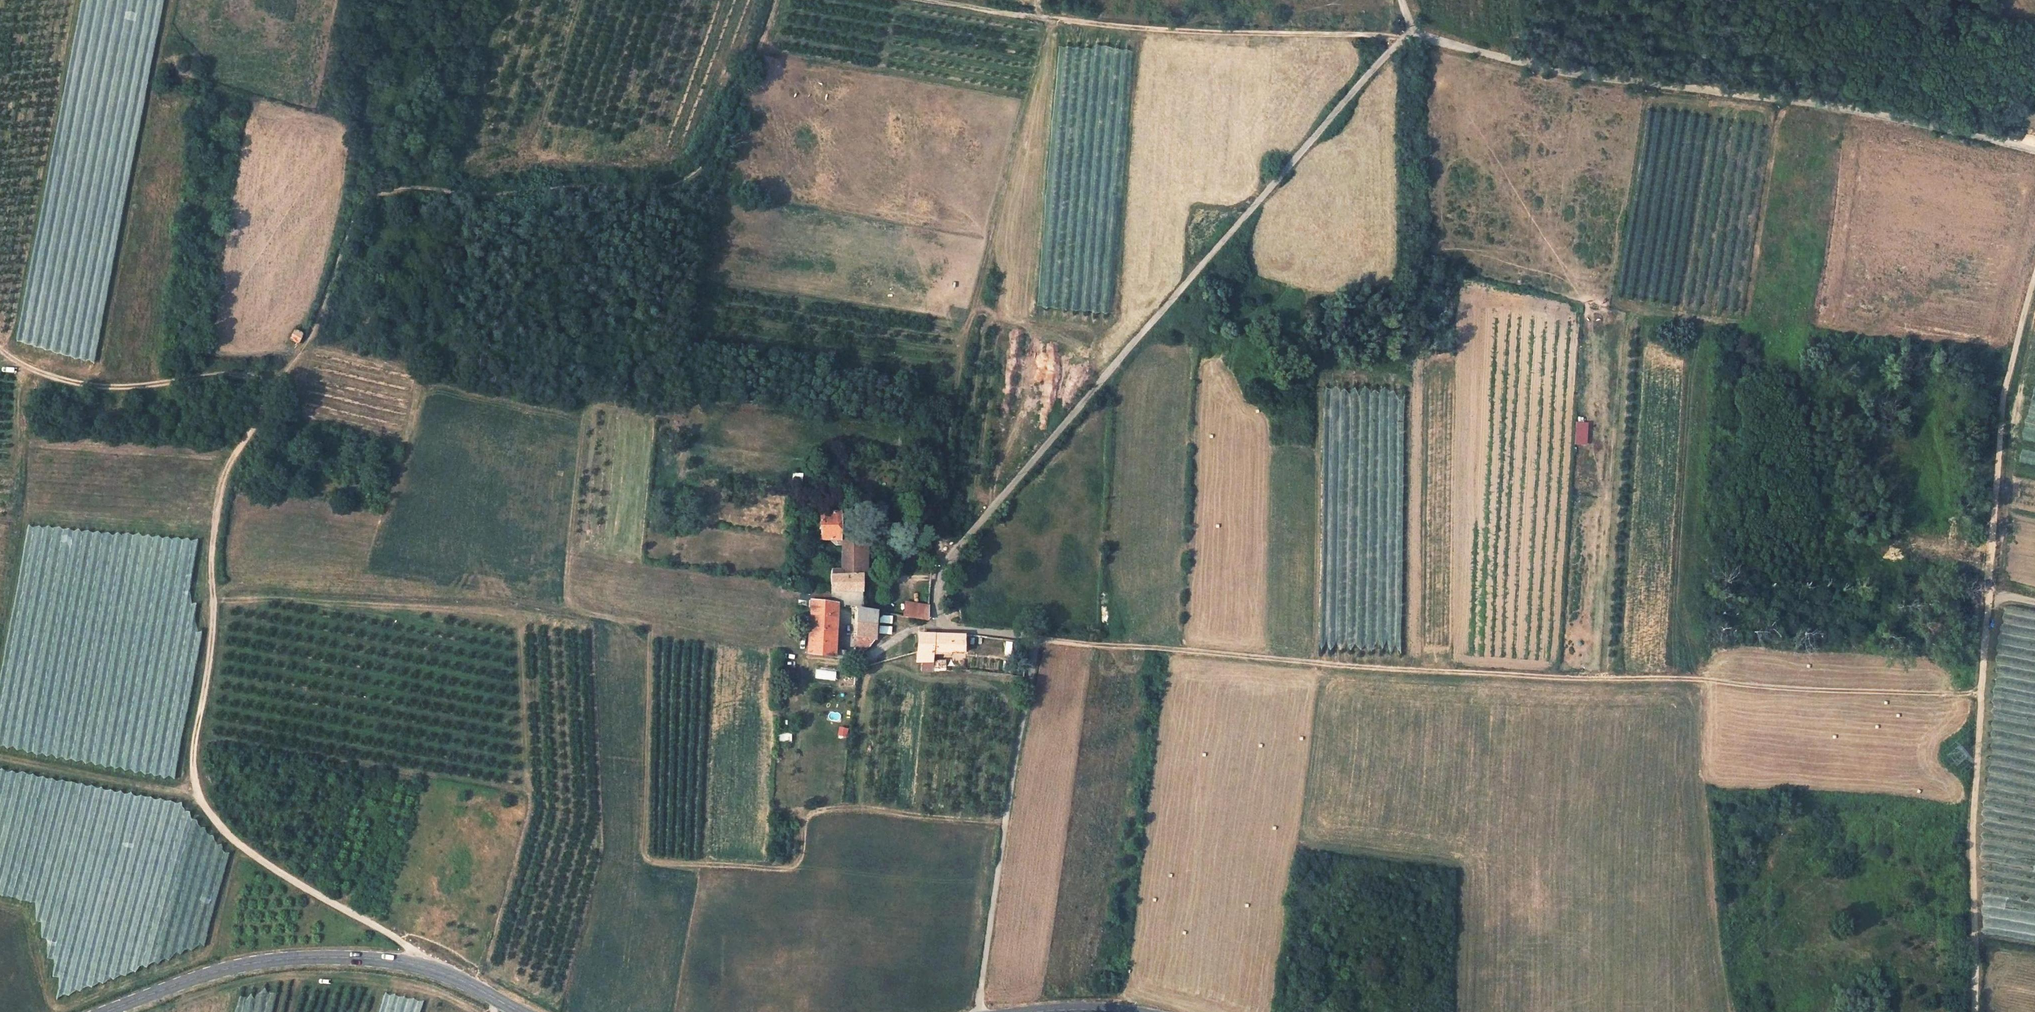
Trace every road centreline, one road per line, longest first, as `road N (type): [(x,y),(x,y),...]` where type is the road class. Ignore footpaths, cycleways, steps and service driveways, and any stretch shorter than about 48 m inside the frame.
road 1 (residential): [(1412,32),(959,546),(939,552),(936,625),(1034,638),(976,1011)]
road 2 (track): [(417,964),(406,947),(229,837),(193,777),(220,643),(216,528),(228,481),(263,410),(261,382),(236,375),(109,391),(66,383),(0,350)]
road 3 (track): [(1034,638),(1319,664),(1702,678),(1950,697),(1983,690)]
road 4 (track): [(1969,1011),(2000,430),(2034,298)]
road 5 (track): [(261,382),(303,351),(361,208),(378,189),(713,128),(731,49),(772,0)]
road 6 (track): [(914,0),(1044,19),(952,398),(939,552)]
road 7 (residential): [(2034,151),(1845,110),(1531,64),(1412,32)]
road 8 (tertiary): [(509,1011),(417,964),(343,956),(252,963),(95,1011)]
road 9 (track): [(1044,19),(1131,28),(1412,32)]
road 10 (track): [(201,796),(0,756)]

